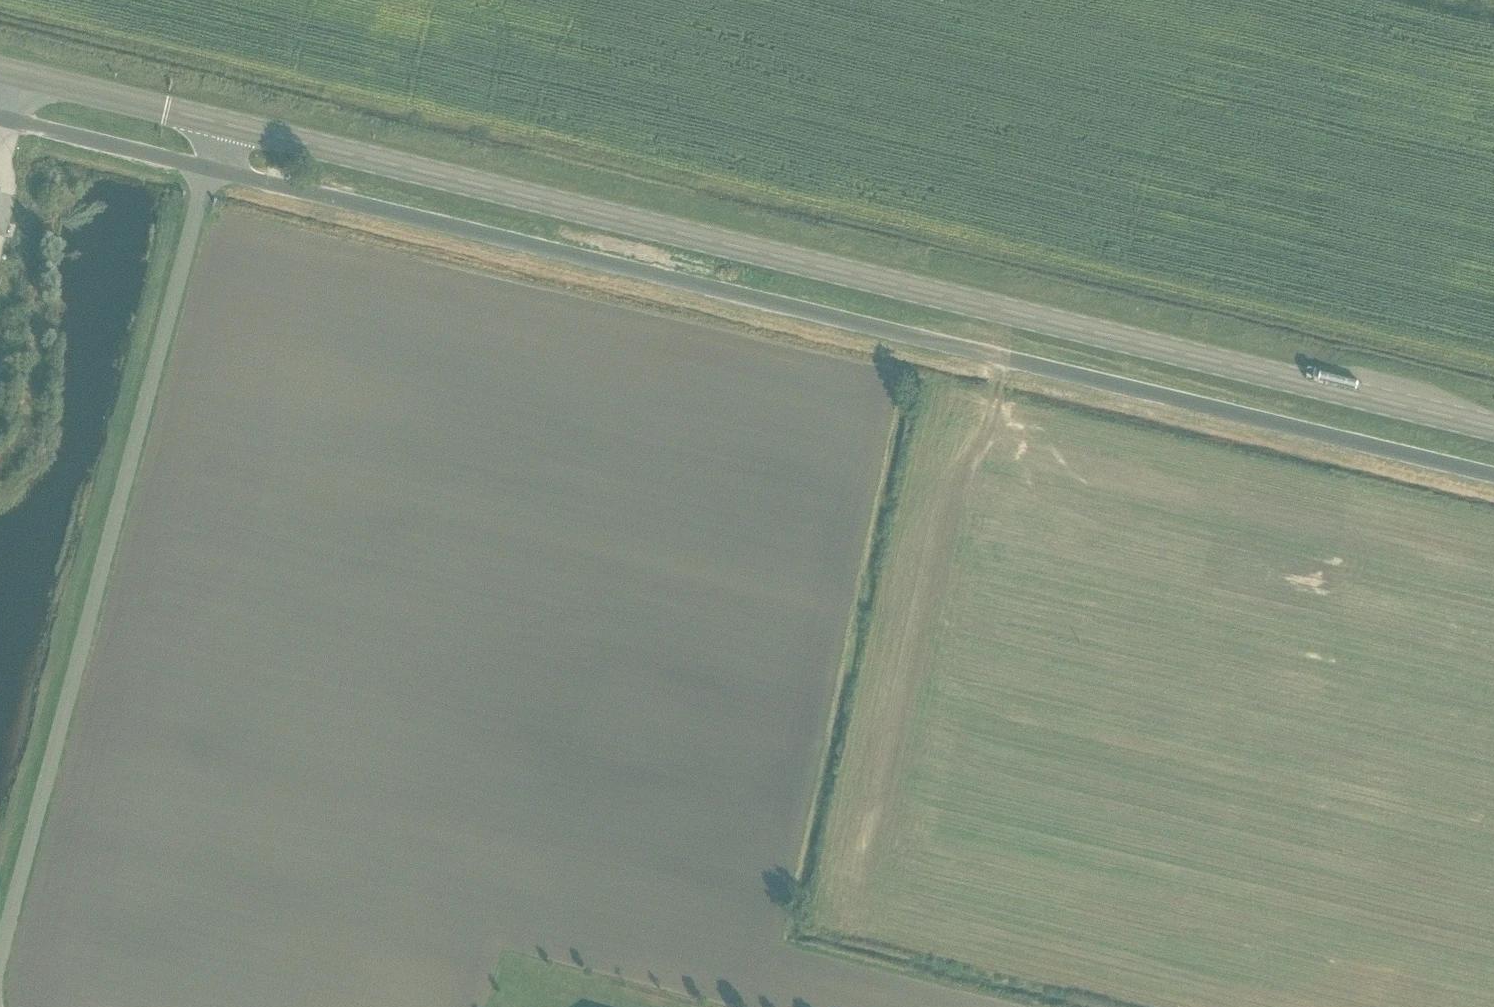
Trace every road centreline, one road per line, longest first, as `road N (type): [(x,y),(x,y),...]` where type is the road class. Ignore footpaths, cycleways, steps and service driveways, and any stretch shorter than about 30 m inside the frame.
road 1 (unclassified): [(1493,475),(207,168)]
road 2 (secondary): [(1493,428),(218,122)]
road 3 (secondary): [(218,122),(0,71)]

